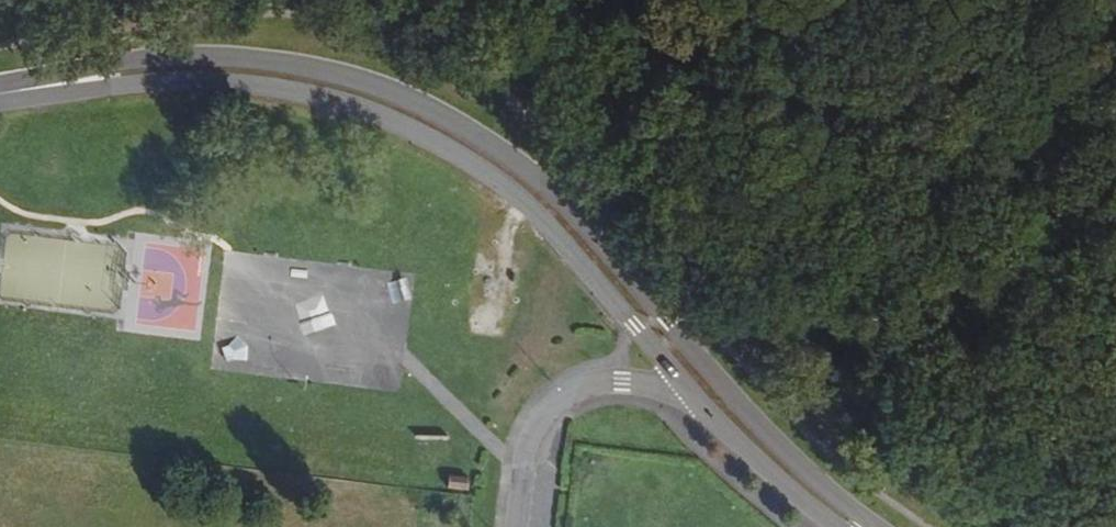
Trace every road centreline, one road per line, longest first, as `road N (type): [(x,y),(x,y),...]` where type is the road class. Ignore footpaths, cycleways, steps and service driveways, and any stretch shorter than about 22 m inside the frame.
road 1 (tertiary): [(875,526),(767,431),(529,166),(397,88),(317,64),(225,54),(117,64),(0,92)]
road 2 (tertiary): [(0,95),(222,78),(309,88),(380,111),(506,180),(702,399)]
road 3 (track): [(620,0),(723,128),(974,371),(1071,437),(1115,437)]
road 4 (residential): [(516,526),(529,447),(581,392),(620,384),(702,399)]
road 5 (tertiary): [(702,399),(837,526)]

